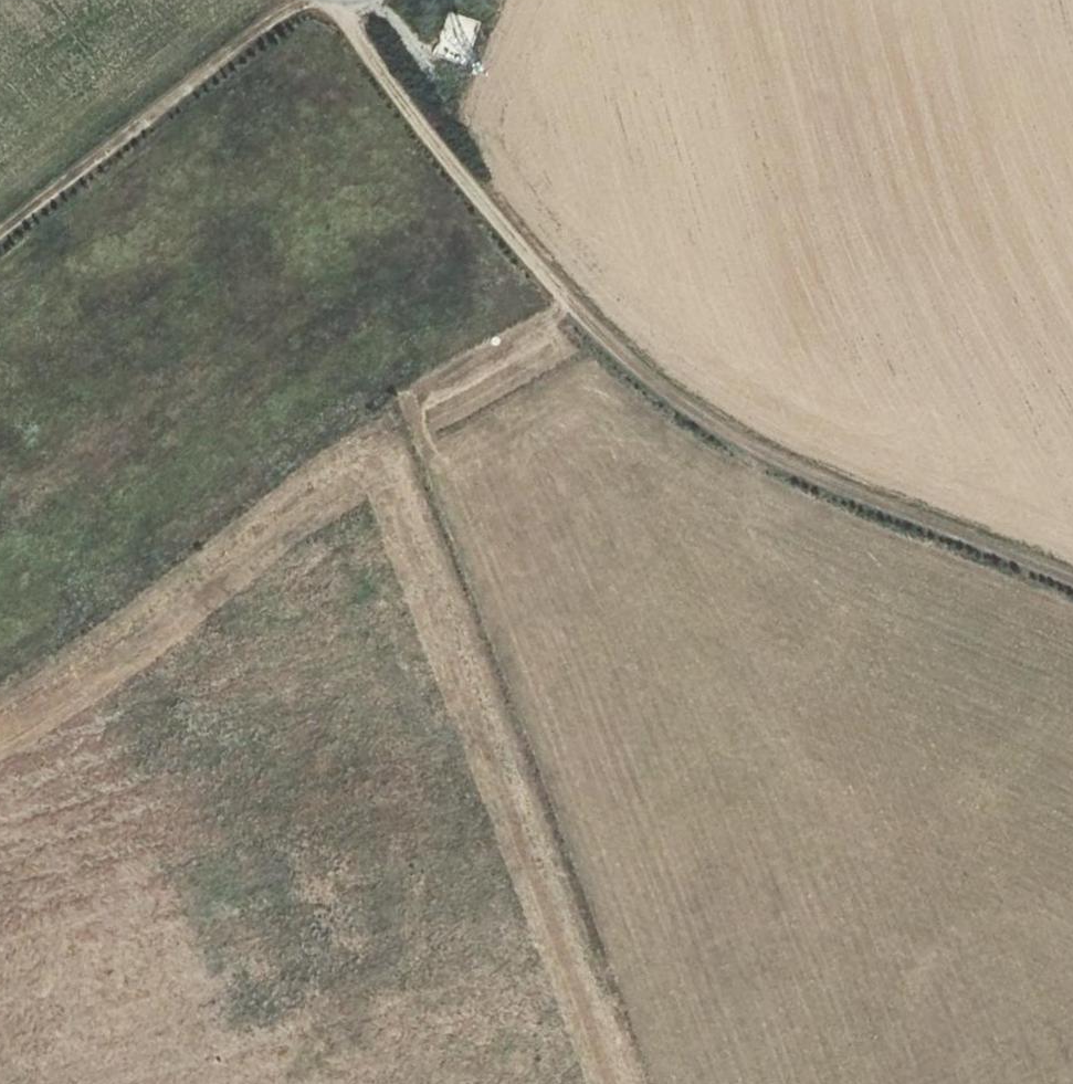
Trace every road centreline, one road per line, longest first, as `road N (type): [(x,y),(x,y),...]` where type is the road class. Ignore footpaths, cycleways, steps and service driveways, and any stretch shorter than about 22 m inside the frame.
road 1 (track): [(1072,581),(828,482),(686,407),(521,250),(326,0)]
road 2 (track): [(309,0),(264,25),(0,236)]

